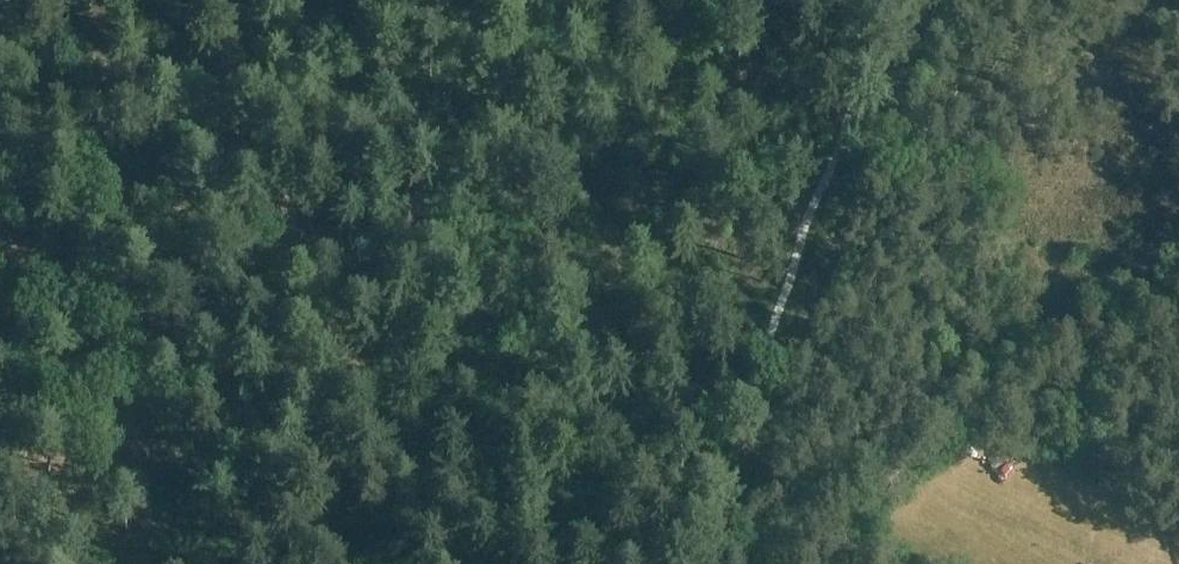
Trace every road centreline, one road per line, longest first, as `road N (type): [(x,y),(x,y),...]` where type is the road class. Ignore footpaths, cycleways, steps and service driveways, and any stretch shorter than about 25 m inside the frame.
road 1 (track): [(239,563),(564,0)]
road 2 (track): [(715,563),(932,0)]

